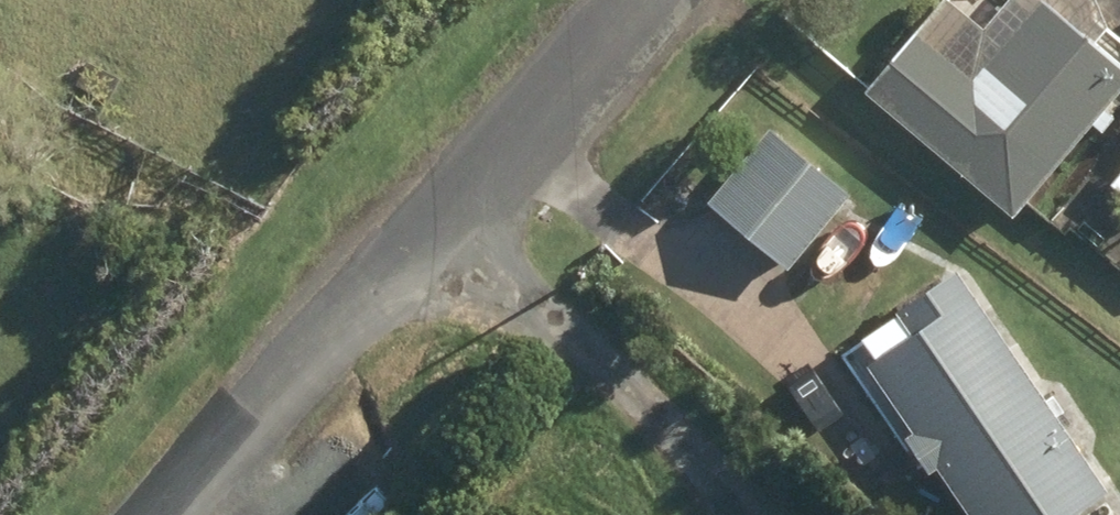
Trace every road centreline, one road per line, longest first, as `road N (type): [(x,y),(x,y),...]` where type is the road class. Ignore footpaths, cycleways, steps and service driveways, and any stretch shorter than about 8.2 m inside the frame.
road 1 (residential): [(631,0),(179,514)]
road 2 (track): [(442,219),(780,514)]

